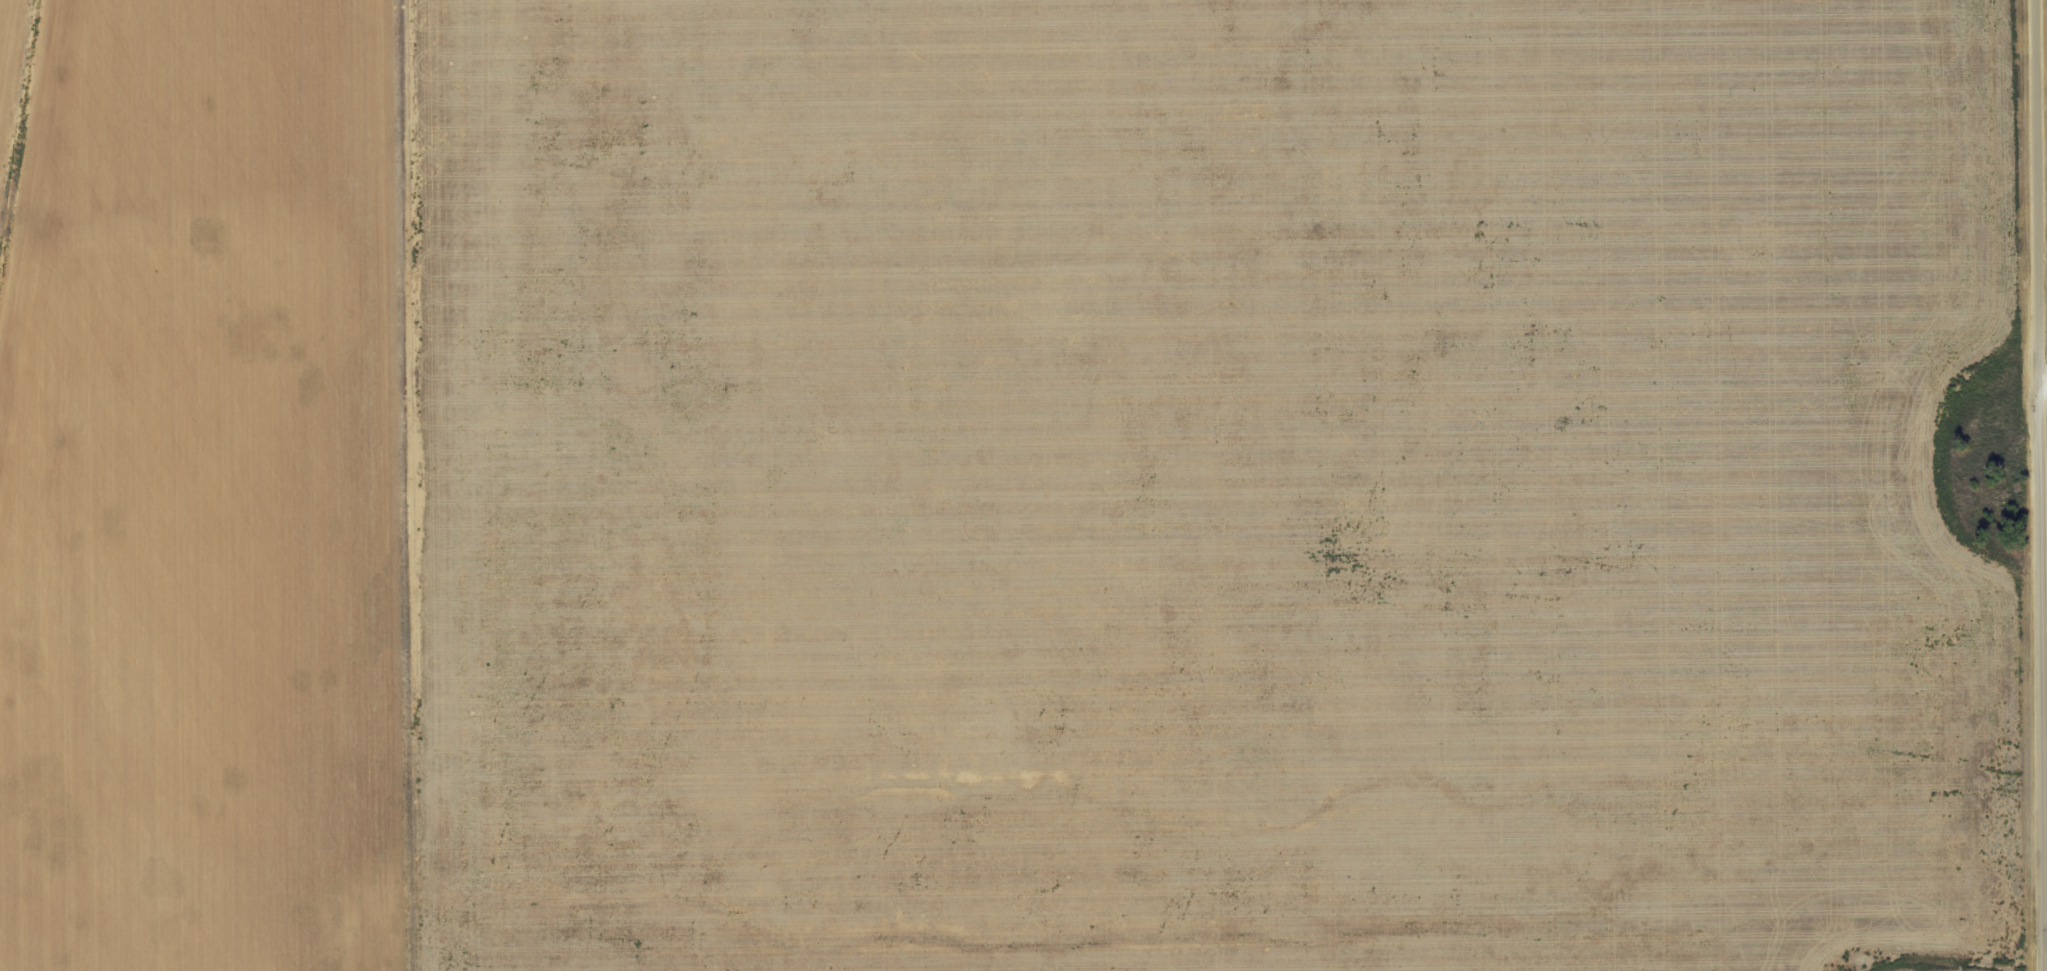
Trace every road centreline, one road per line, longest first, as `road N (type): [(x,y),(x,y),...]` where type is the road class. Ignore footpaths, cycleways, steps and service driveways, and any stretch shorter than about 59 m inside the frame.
road 1 (residential): [(2044,970),(2032,0)]

